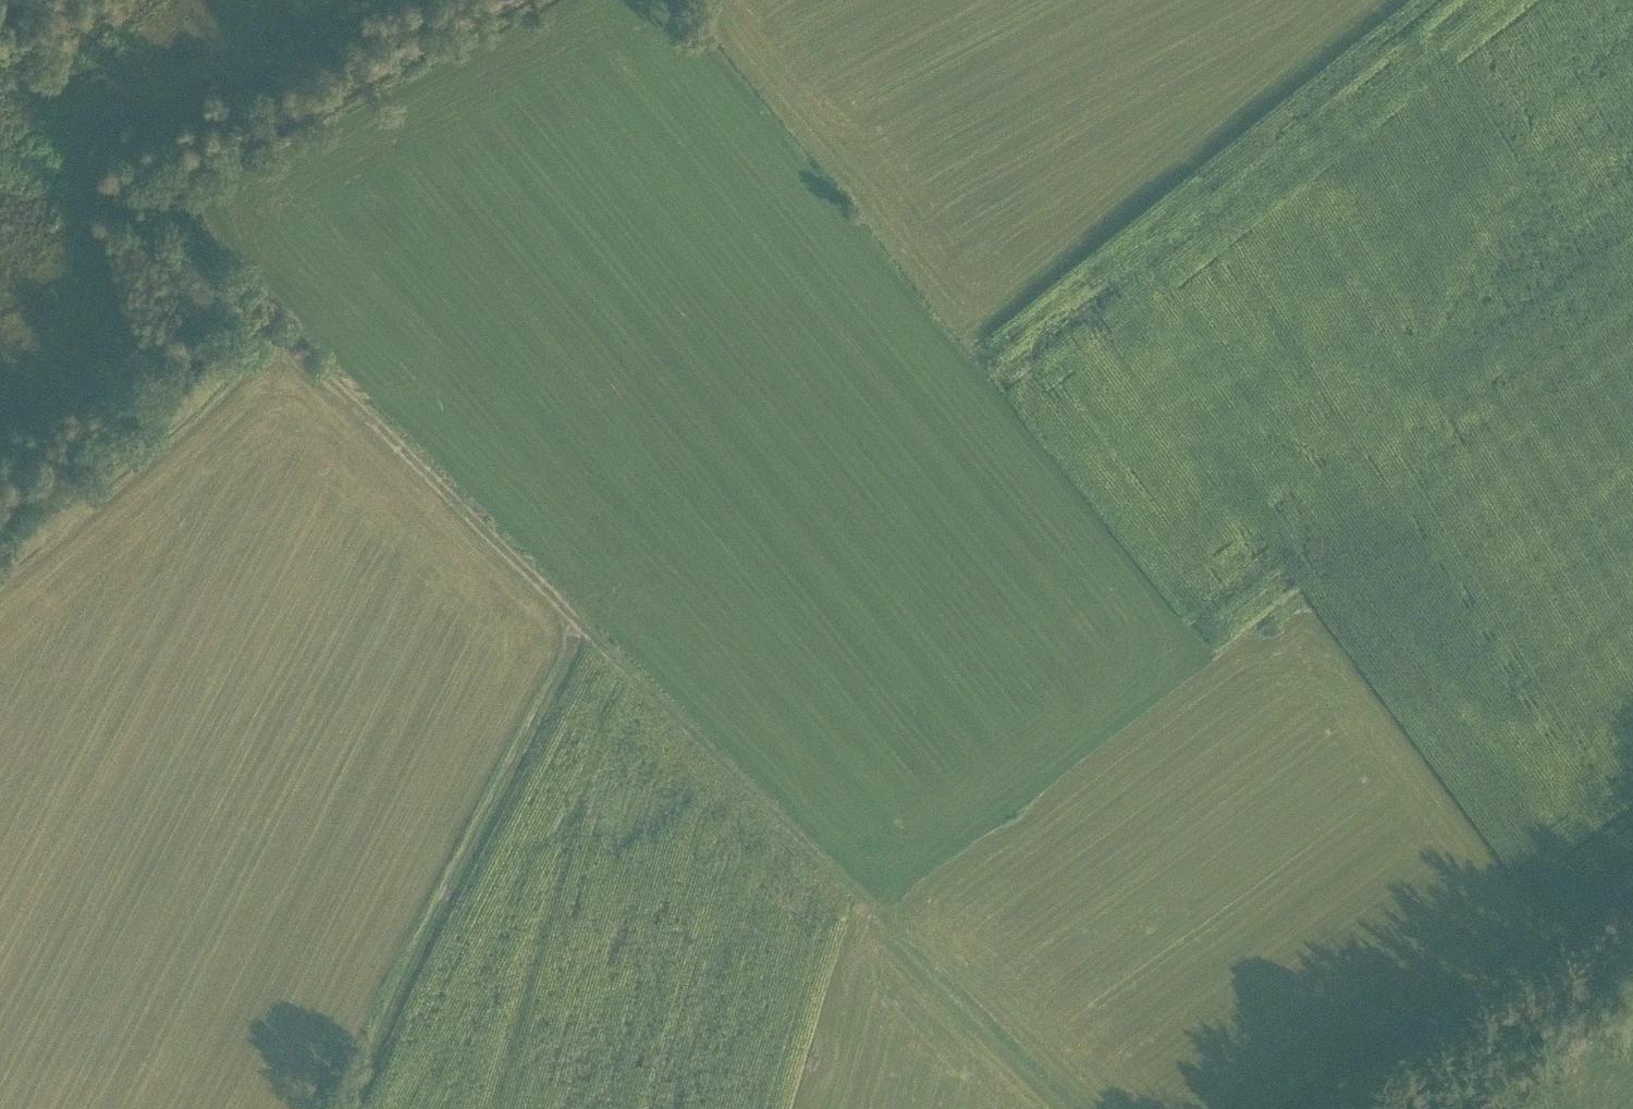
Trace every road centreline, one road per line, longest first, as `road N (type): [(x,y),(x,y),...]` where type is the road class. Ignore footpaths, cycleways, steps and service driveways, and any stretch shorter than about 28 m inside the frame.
road 1 (track): [(580,628),(1082,1108)]
road 2 (track): [(580,628),(338,1108)]
road 3 (track): [(249,307),(184,212),(187,180),(516,0)]
road 4 (track): [(249,307),(580,628)]
road 5 (unclassified): [(1632,877),(1313,1108)]
road 6 (track): [(0,530),(249,307)]

